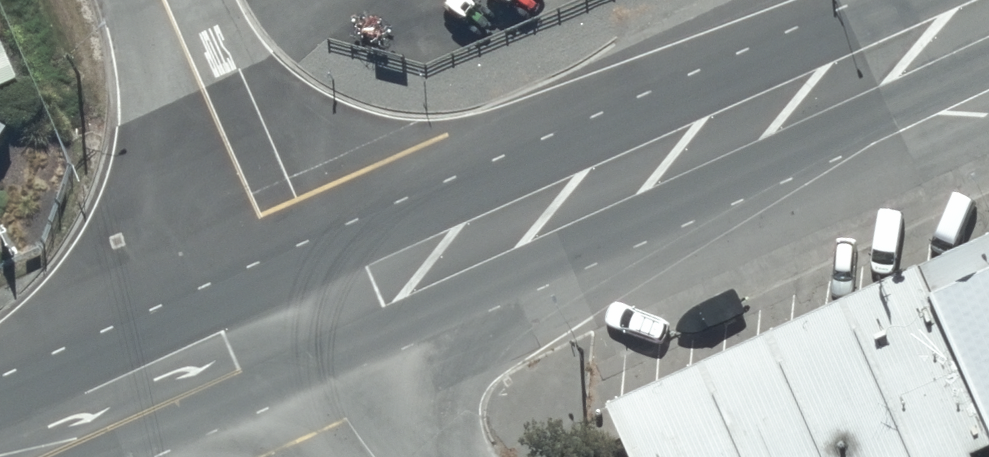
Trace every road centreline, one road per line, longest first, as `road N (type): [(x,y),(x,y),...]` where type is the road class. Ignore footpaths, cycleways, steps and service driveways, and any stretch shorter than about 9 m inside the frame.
road 1 (trunk): [(988,66),(322,358)]
road 2 (trunk): [(283,253),(886,0)]
road 3 (trunk): [(0,381),(283,253)]
road 4 (unclassified): [(283,253),(164,0)]
road 5 (trunk): [(322,358),(95,456)]

